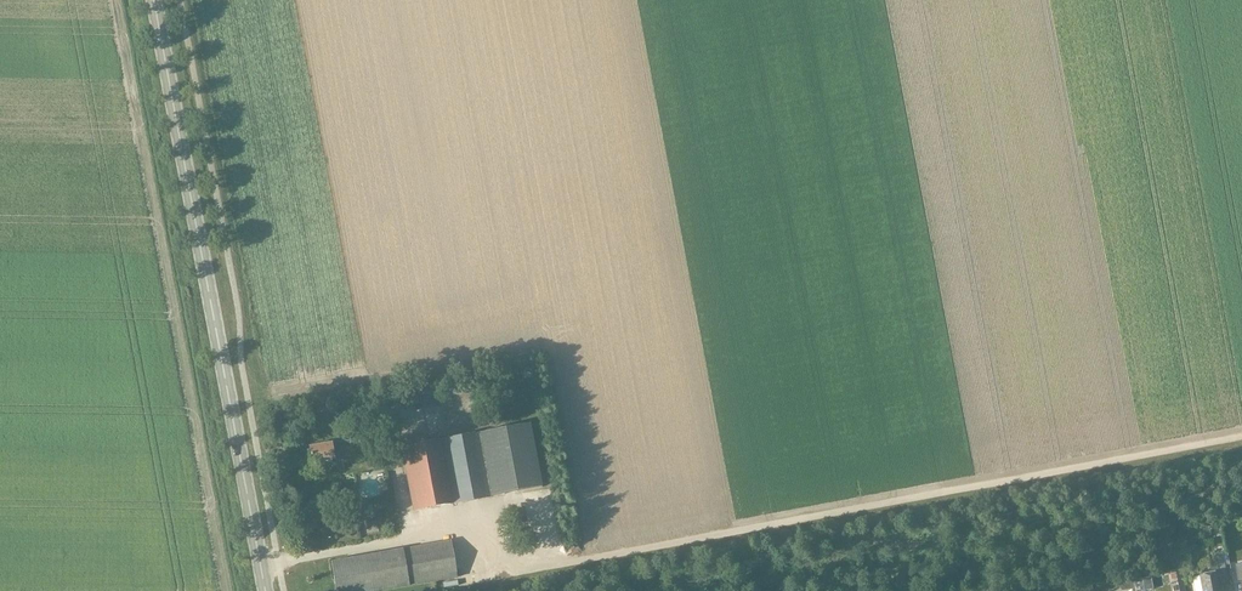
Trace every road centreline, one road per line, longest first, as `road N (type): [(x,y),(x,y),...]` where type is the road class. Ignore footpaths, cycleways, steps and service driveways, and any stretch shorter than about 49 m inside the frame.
road 1 (secondary): [(265,590),(154,0)]

